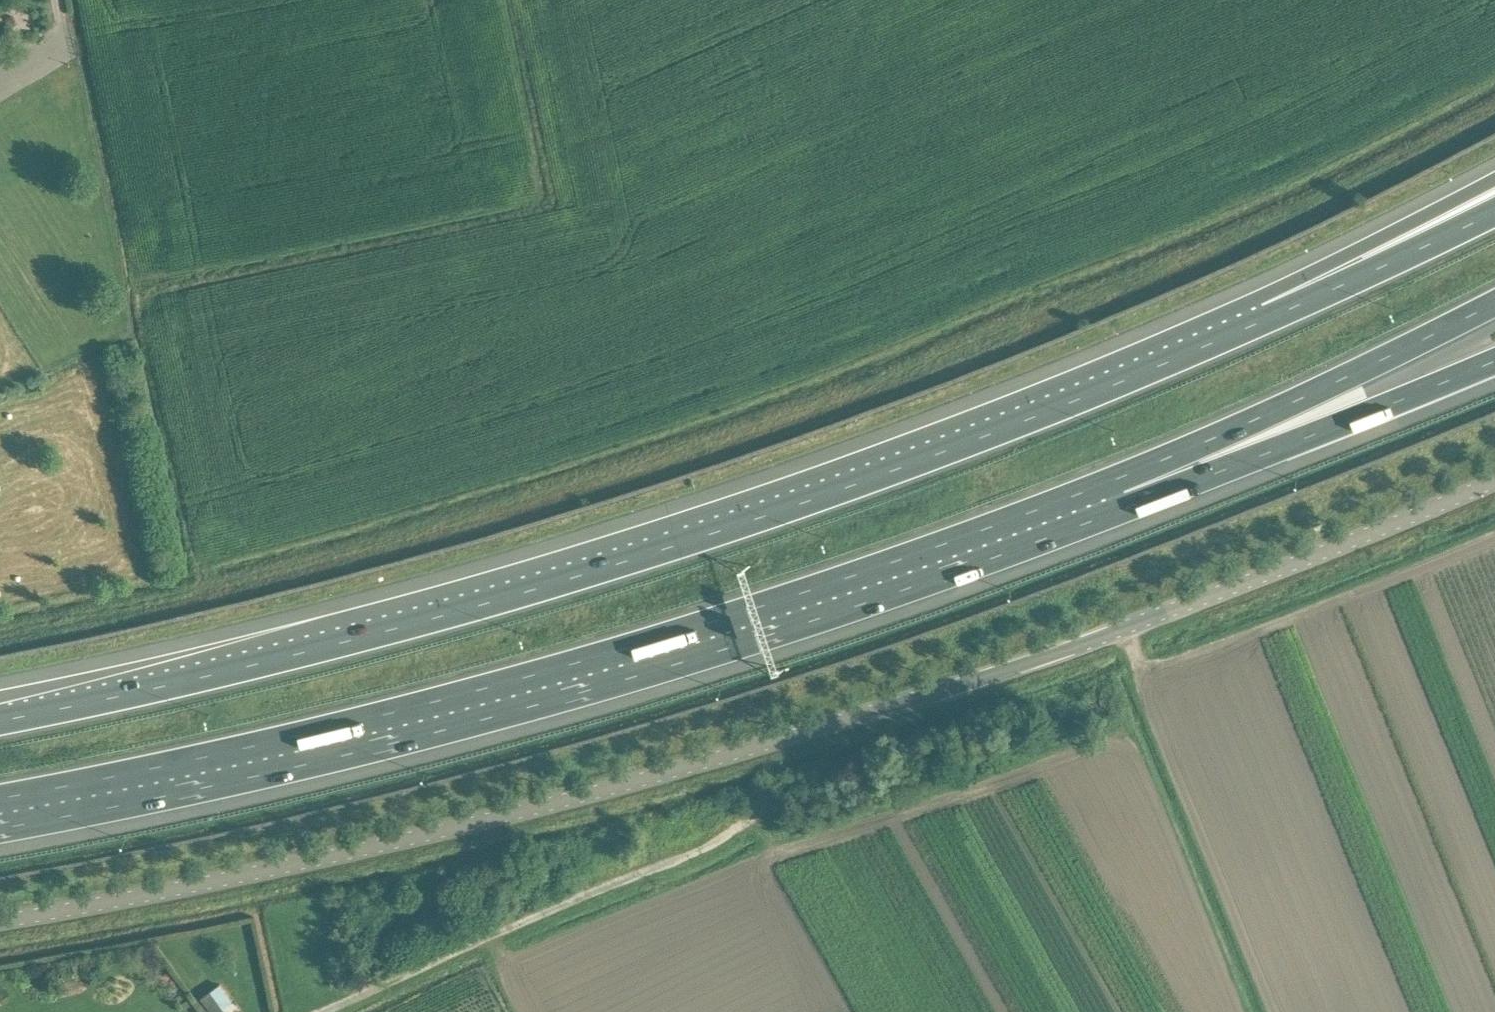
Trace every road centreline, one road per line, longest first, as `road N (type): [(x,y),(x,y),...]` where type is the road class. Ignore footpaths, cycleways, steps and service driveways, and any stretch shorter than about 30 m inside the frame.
road 1 (unclassified): [(0,922),(400,846),(752,750),(1169,615),(1494,482)]
road 2 (motorway): [(1273,316),(983,436),(573,580),(314,655),(0,722)]
road 3 (motorway): [(0,798),(291,738),(549,670),(849,576),(1115,479)]
road 4 (unclassified): [(324,1011),(690,858),(751,817)]
road 5 (motorway): [(1115,479),(1494,309)]
road 6 (motorway): [(1115,479),(1352,419),(1494,360)]
road 7 (motorway): [(1494,181),(1273,316)]
road 8 (motorway): [(1494,213),(1273,316)]

